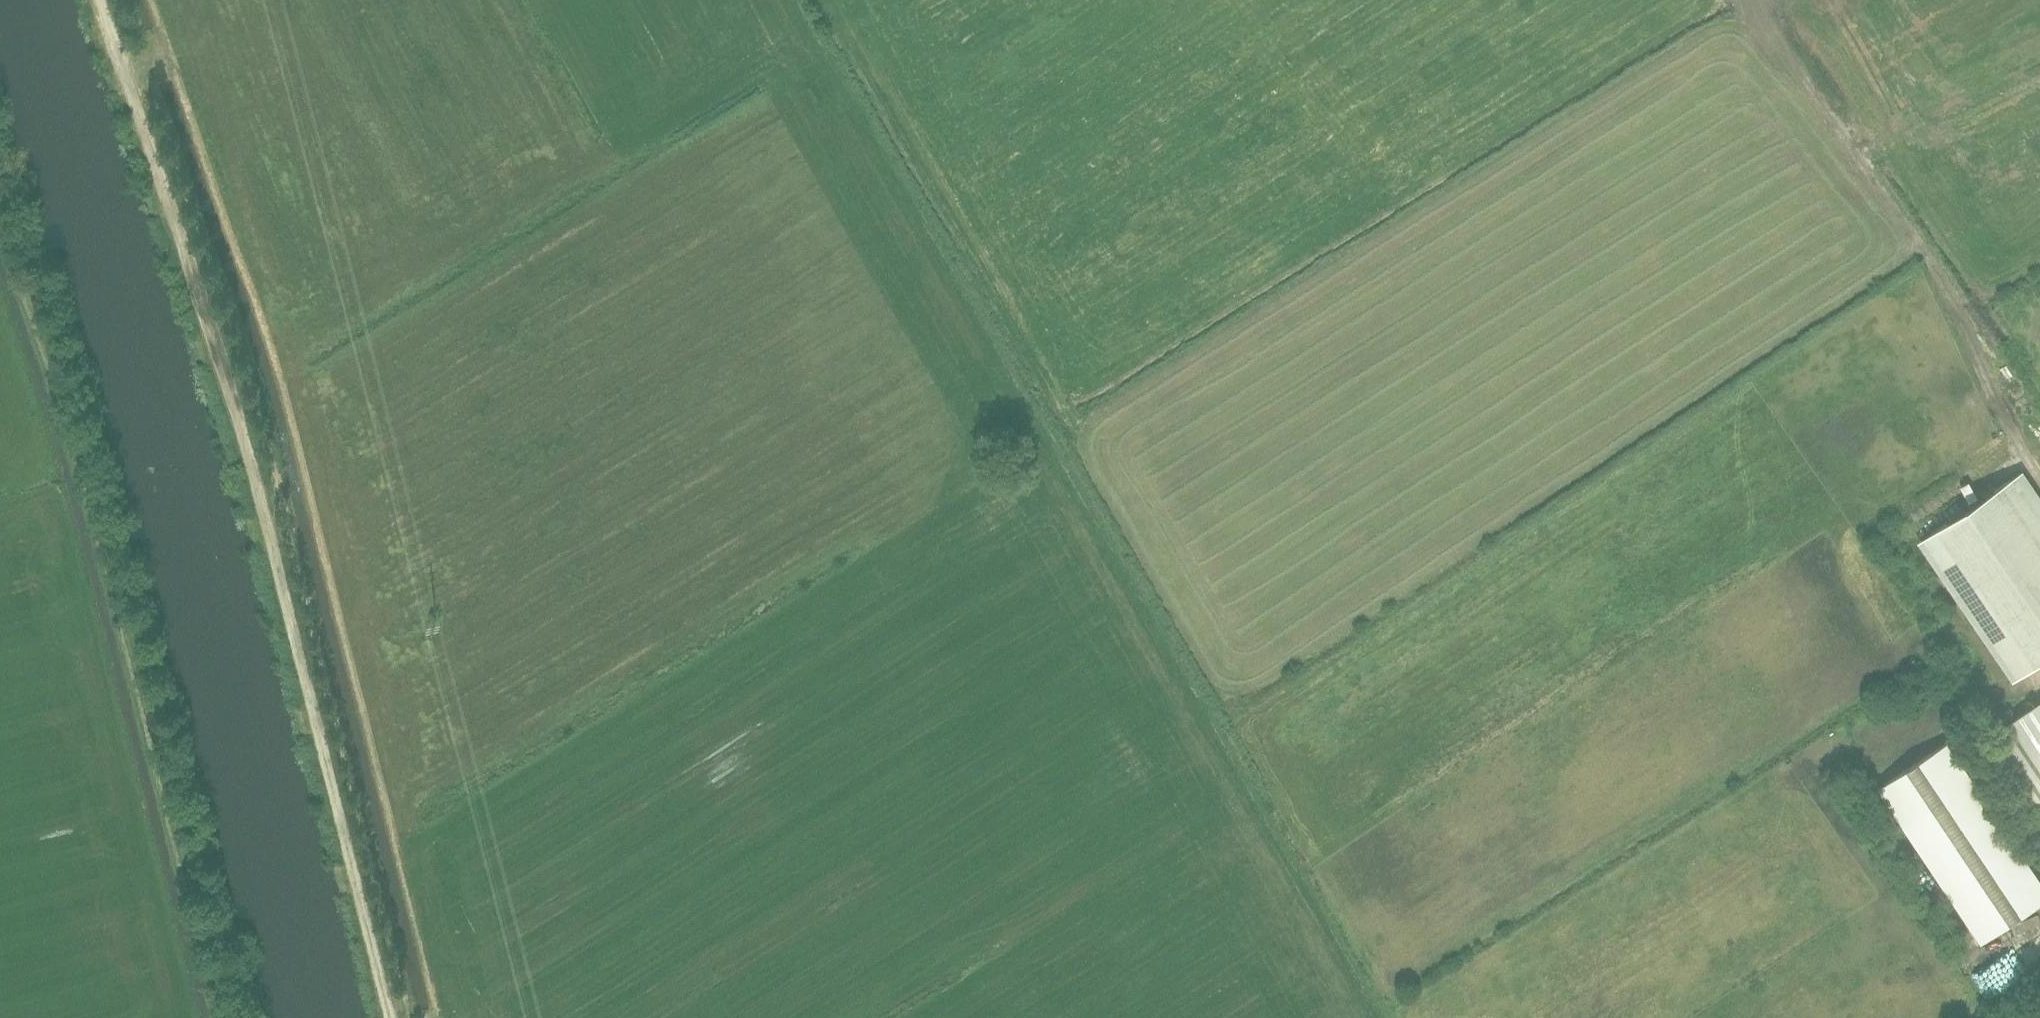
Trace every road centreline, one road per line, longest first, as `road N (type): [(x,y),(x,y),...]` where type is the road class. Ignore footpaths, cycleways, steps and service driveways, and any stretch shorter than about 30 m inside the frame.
road 1 (track): [(99,0),(217,345),(390,1017)]

